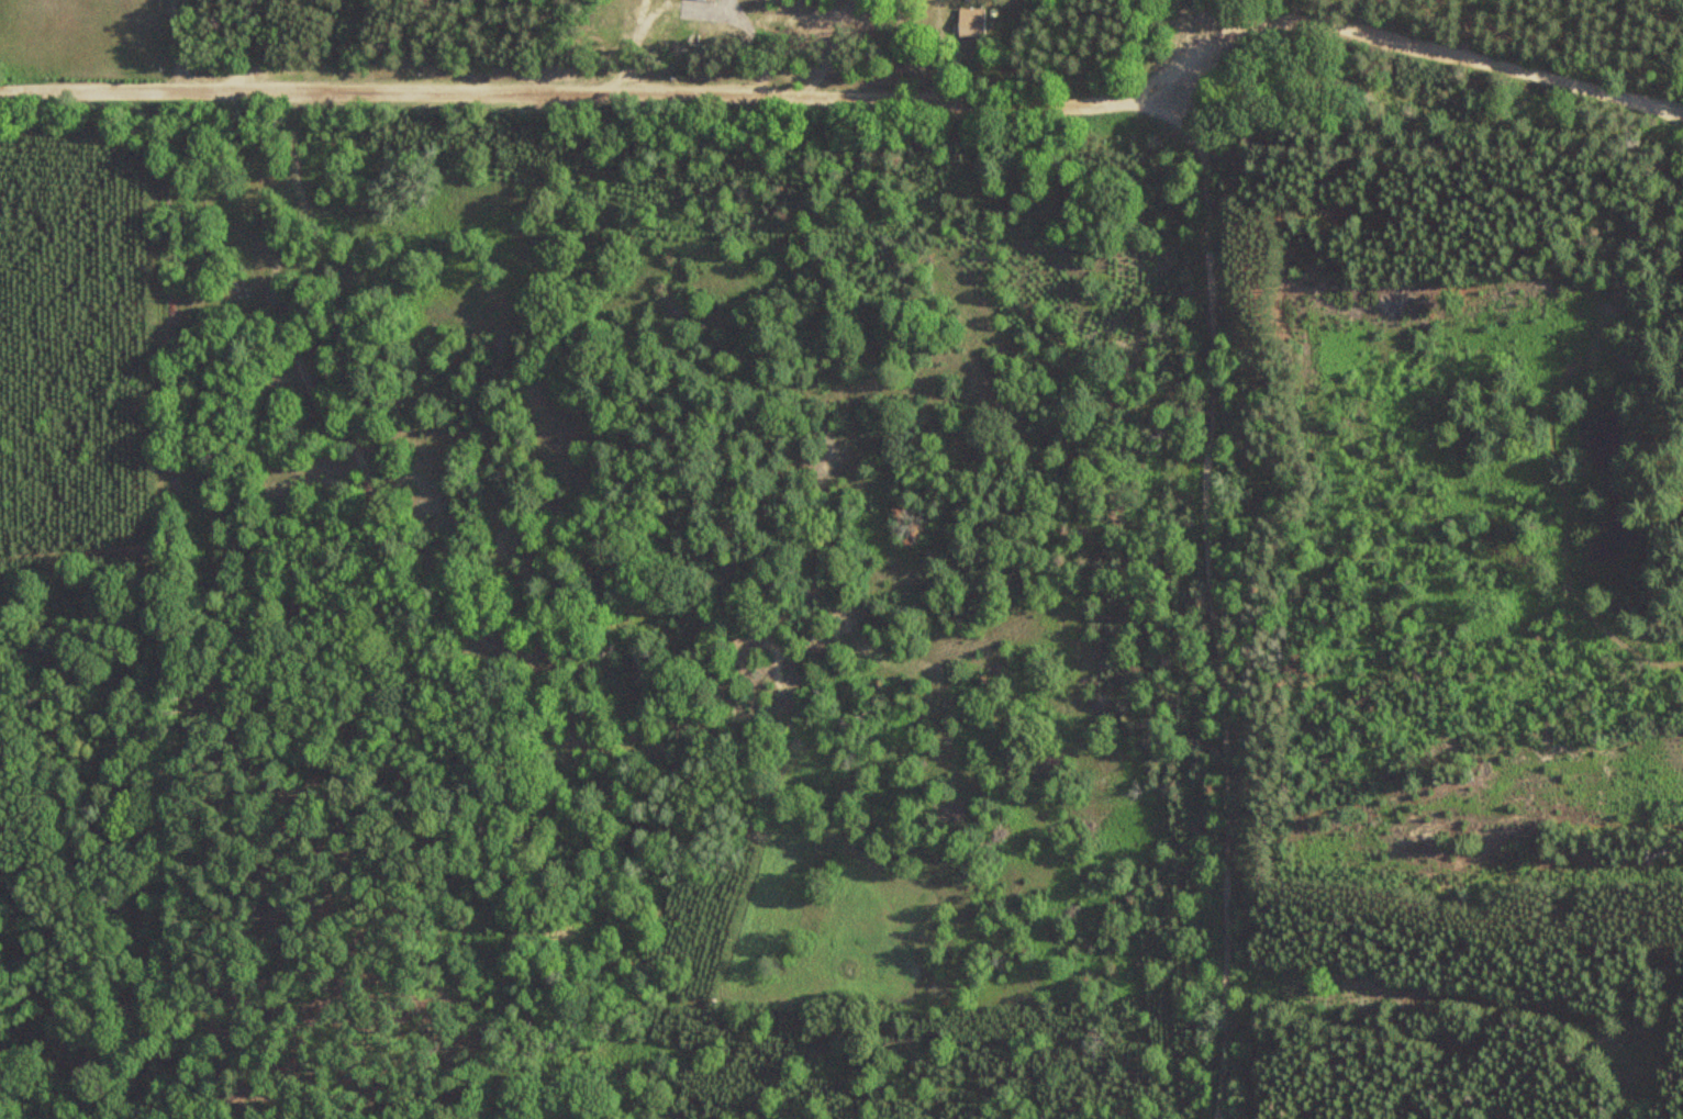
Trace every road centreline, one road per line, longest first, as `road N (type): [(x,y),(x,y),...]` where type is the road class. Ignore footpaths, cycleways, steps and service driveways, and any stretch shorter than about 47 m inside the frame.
road 1 (residential): [(1151,98),(0,86)]
road 2 (residential): [(1238,1118),(1200,142),(1151,98)]
road 3 (residential): [(1151,98),(1202,58),(1305,16),(1682,107)]

